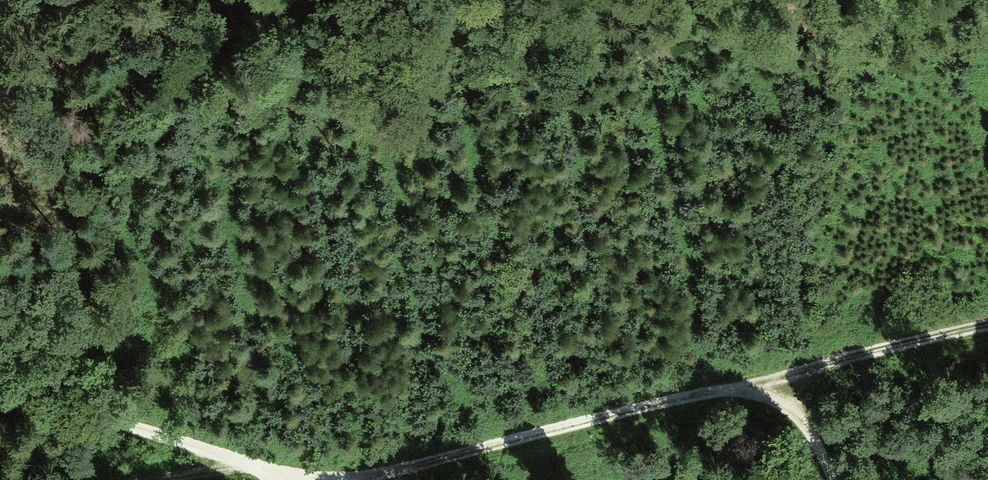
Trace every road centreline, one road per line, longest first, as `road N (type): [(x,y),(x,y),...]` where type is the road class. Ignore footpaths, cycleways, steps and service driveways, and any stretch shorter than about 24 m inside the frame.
road 1 (track): [(336,479),(774,376),(828,479)]
road 2 (track): [(245,464),(0,394)]
road 3 (track): [(774,376),(987,329)]
road 4 (track): [(128,479),(245,464),(294,479)]

